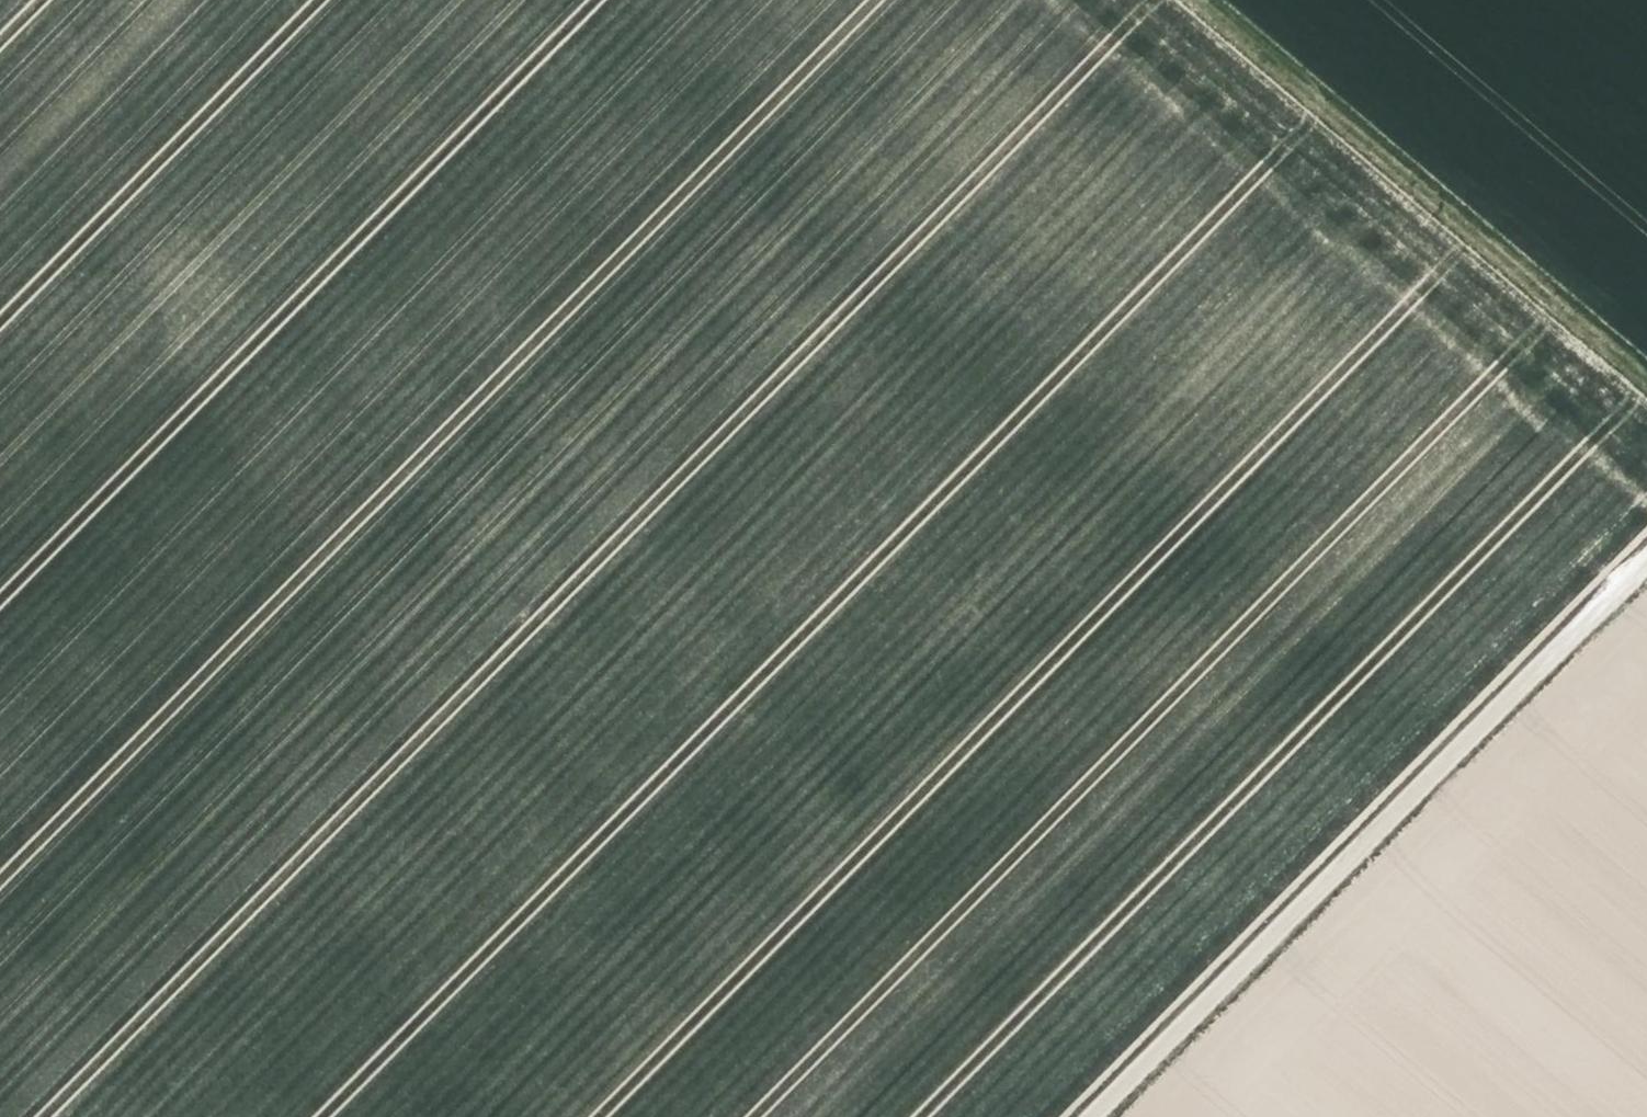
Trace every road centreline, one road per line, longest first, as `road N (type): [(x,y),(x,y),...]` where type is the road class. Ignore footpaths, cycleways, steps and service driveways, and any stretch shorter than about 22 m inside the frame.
road 1 (track): [(1646,558),(1095,1116)]

